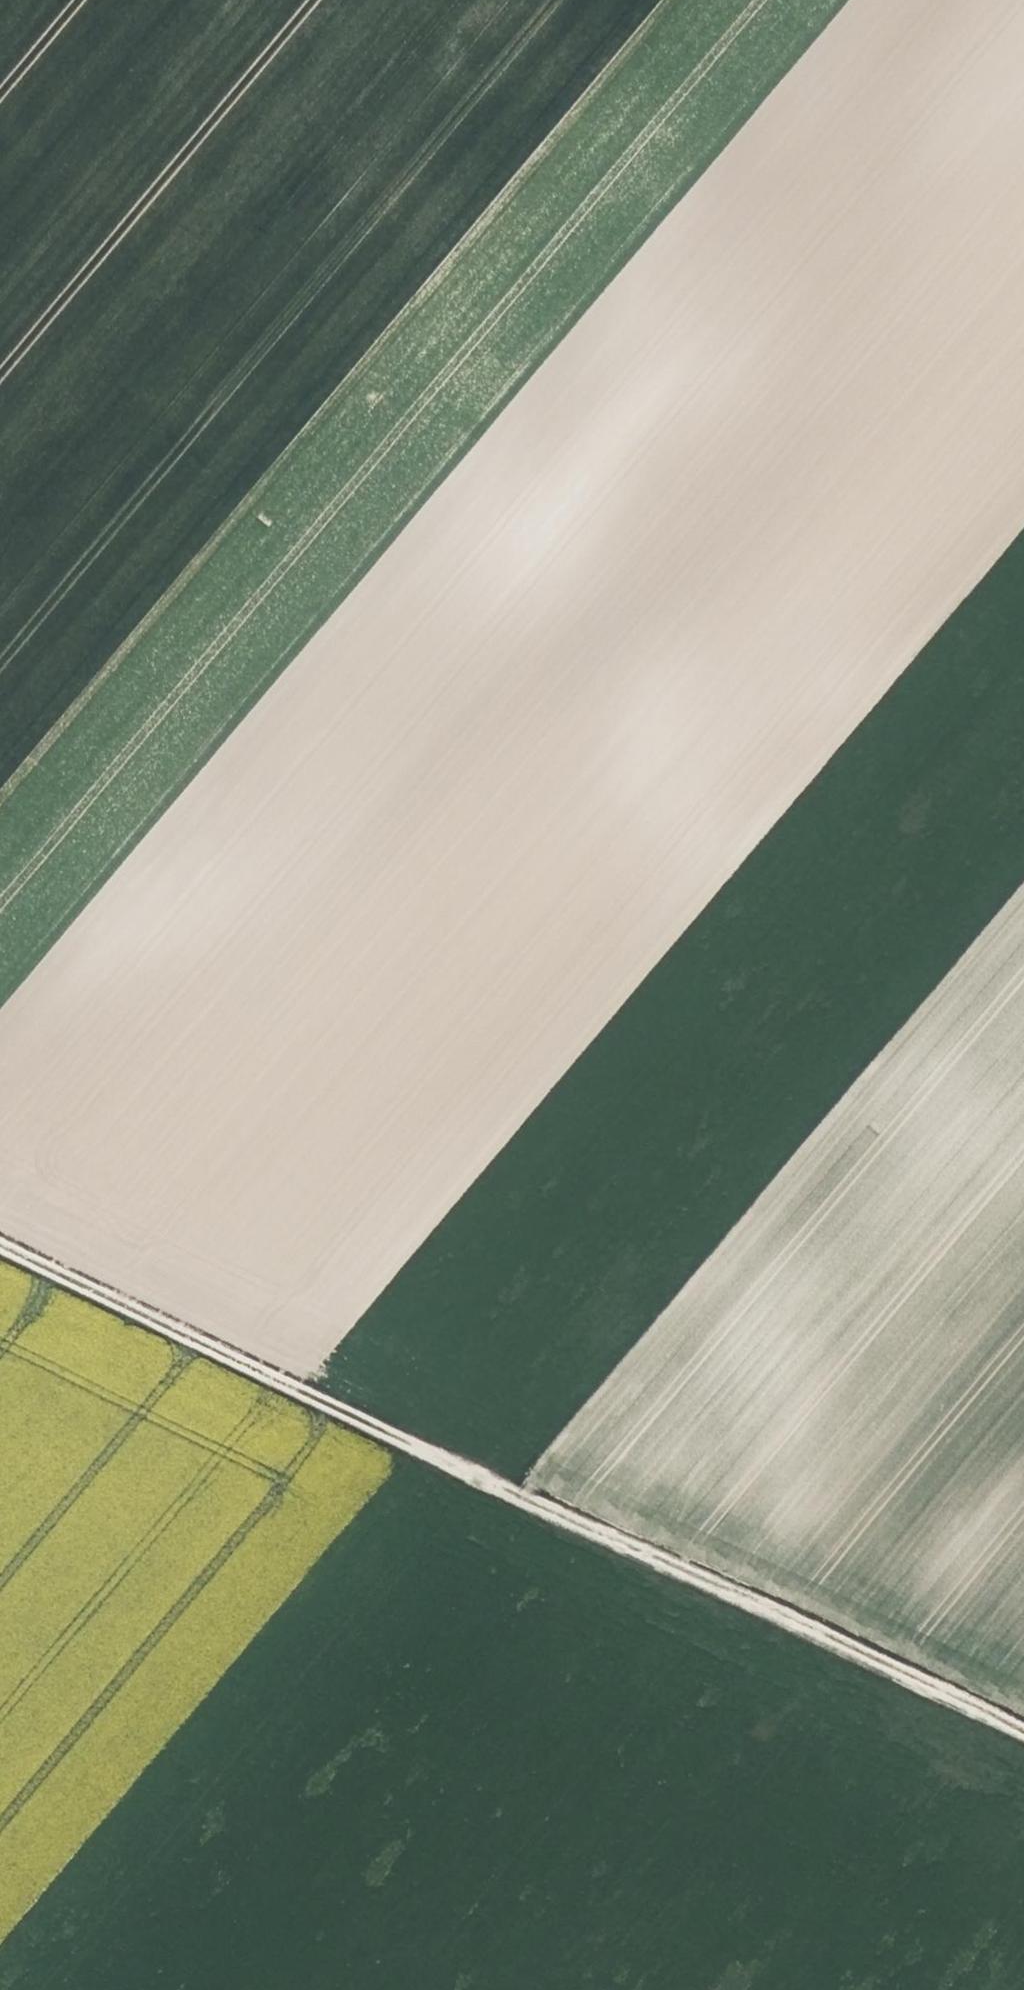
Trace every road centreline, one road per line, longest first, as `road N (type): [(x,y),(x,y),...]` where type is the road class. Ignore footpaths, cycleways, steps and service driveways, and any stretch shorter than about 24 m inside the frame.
road 1 (track): [(1023,1737),(0,1241)]

